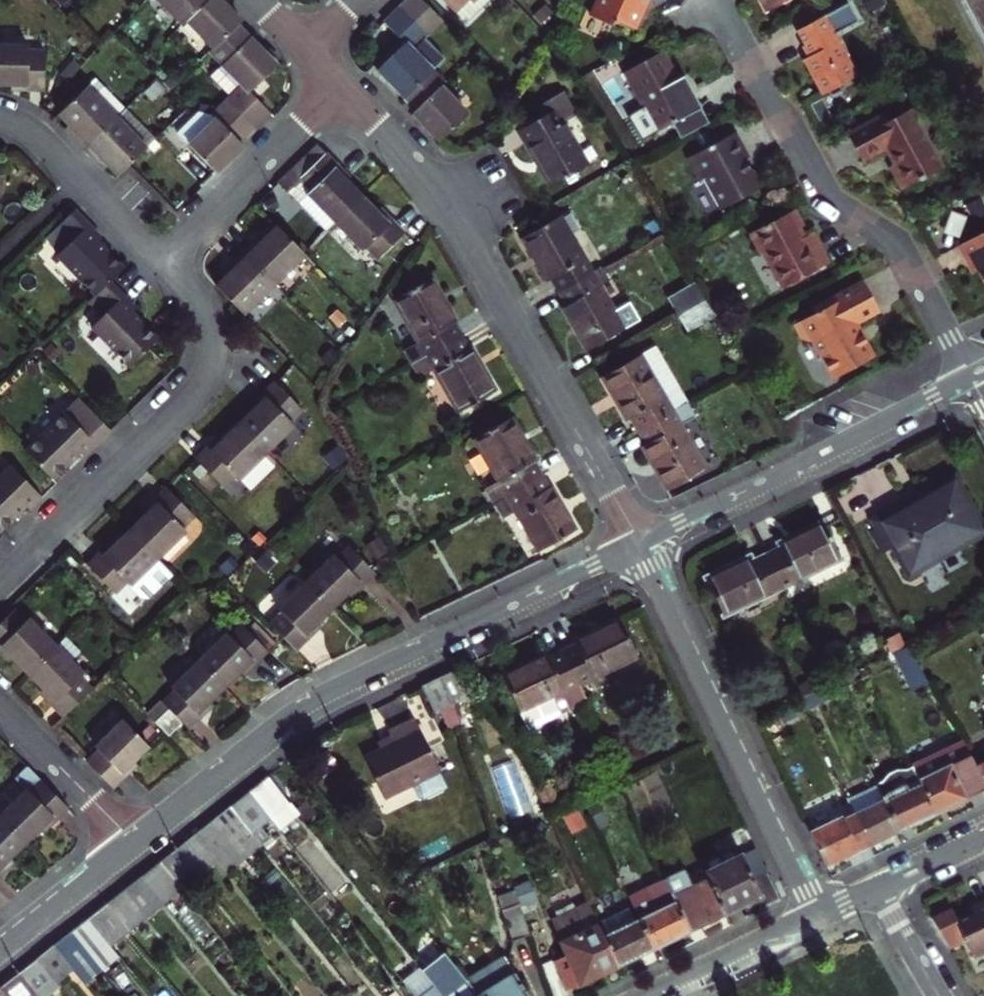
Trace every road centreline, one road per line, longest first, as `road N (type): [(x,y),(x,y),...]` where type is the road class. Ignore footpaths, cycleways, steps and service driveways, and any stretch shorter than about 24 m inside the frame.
road 1 (residential): [(136,844),(316,703),(638,542)]
road 2 (residential): [(339,88),(447,201),(638,542)]
road 3 (residential): [(719,0),(816,187),(900,238),(976,374)]
road 4 (residential): [(0,584),(190,396),(208,368),(207,321),(159,262)]
road 5 (residential): [(638,542),(810,913)]
road 6 (residential): [(976,374),(638,542)]
road 7 (residential): [(159,262),(339,88)]
road 8 (residential): [(159,262),(30,131),(0,115)]
road 9 (residential): [(136,844),(0,706)]
road 10 (residential): [(810,913),(640,995)]
road 11 (residential): [(0,948),(136,844)]
road 12 (residential): [(877,889),(938,995)]

